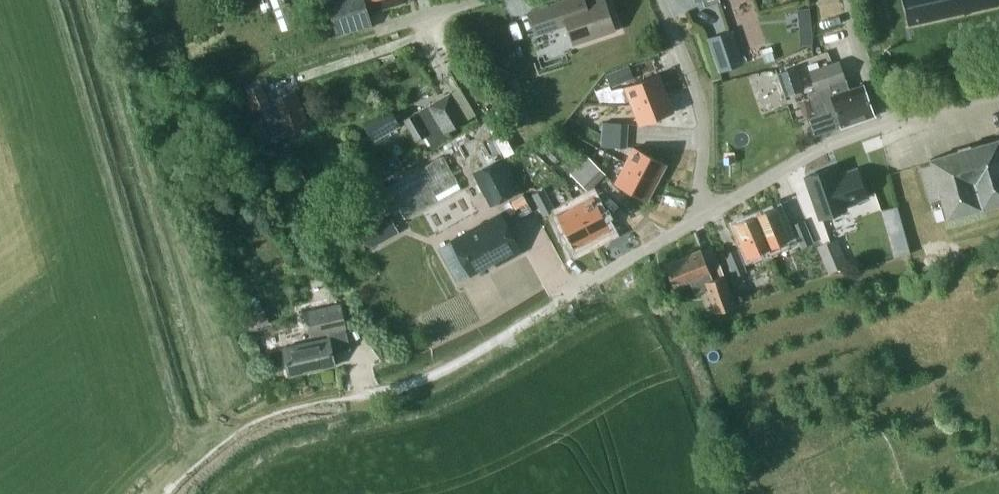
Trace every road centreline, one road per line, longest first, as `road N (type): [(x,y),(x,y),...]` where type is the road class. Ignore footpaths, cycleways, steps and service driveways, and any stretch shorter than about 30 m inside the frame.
road 1 (residential): [(699,220),(458,365),(342,400)]
road 2 (residential): [(699,220),(705,136),(698,94),(662,0)]
road 3 (residential): [(699,220),(810,153),(898,117)]
road 4 (residential): [(898,117),(858,54),(849,0)]

